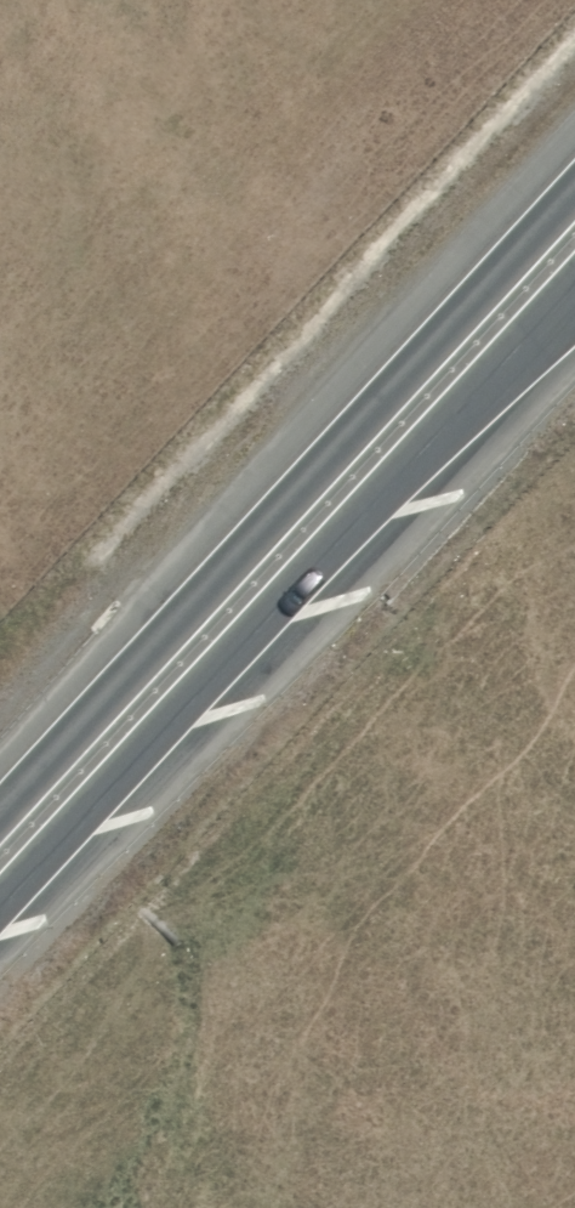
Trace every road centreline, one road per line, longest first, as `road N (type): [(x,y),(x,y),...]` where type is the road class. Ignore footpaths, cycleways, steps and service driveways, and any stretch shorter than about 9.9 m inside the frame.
road 1 (trunk): [(0,819),(574,194)]
road 2 (trunk): [(574,293),(0,904)]

